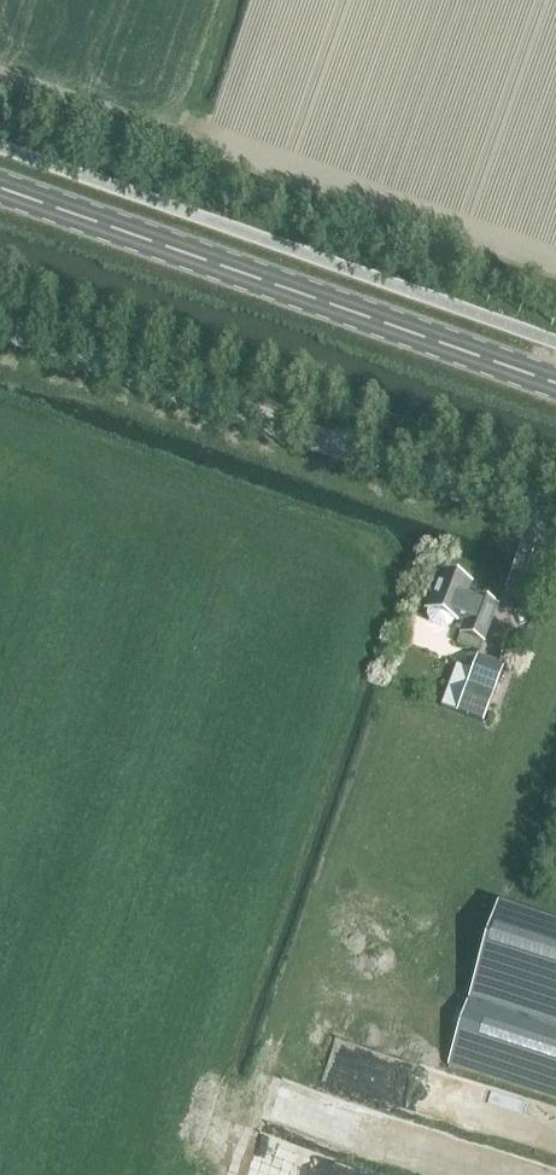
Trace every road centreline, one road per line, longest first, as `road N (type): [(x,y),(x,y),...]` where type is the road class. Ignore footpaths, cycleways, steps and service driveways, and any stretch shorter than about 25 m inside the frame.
road 1 (unclassified): [(555,521),(0,324)]
road 2 (primary): [(555,380),(0,185)]

